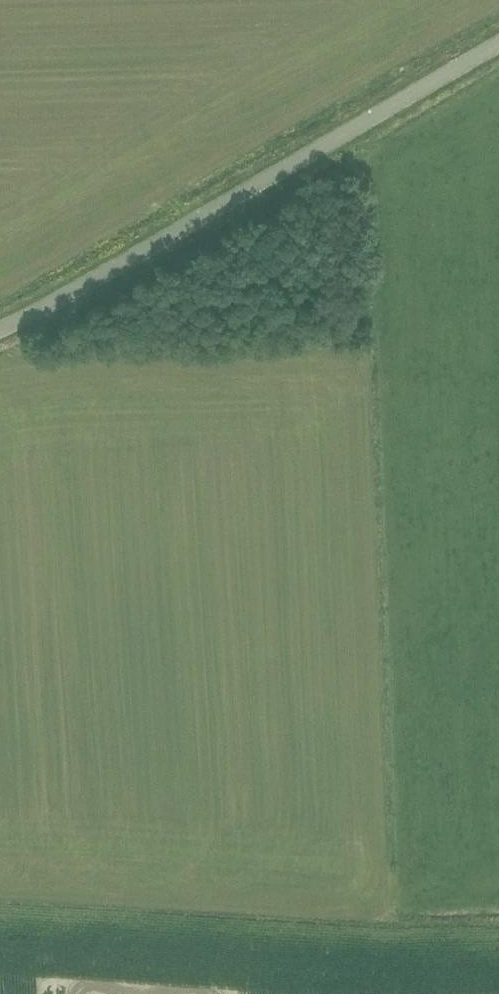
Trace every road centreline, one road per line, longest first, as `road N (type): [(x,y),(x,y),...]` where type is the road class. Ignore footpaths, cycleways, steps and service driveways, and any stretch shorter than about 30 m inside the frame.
road 1 (unclassified): [(0,331),(498,48)]

